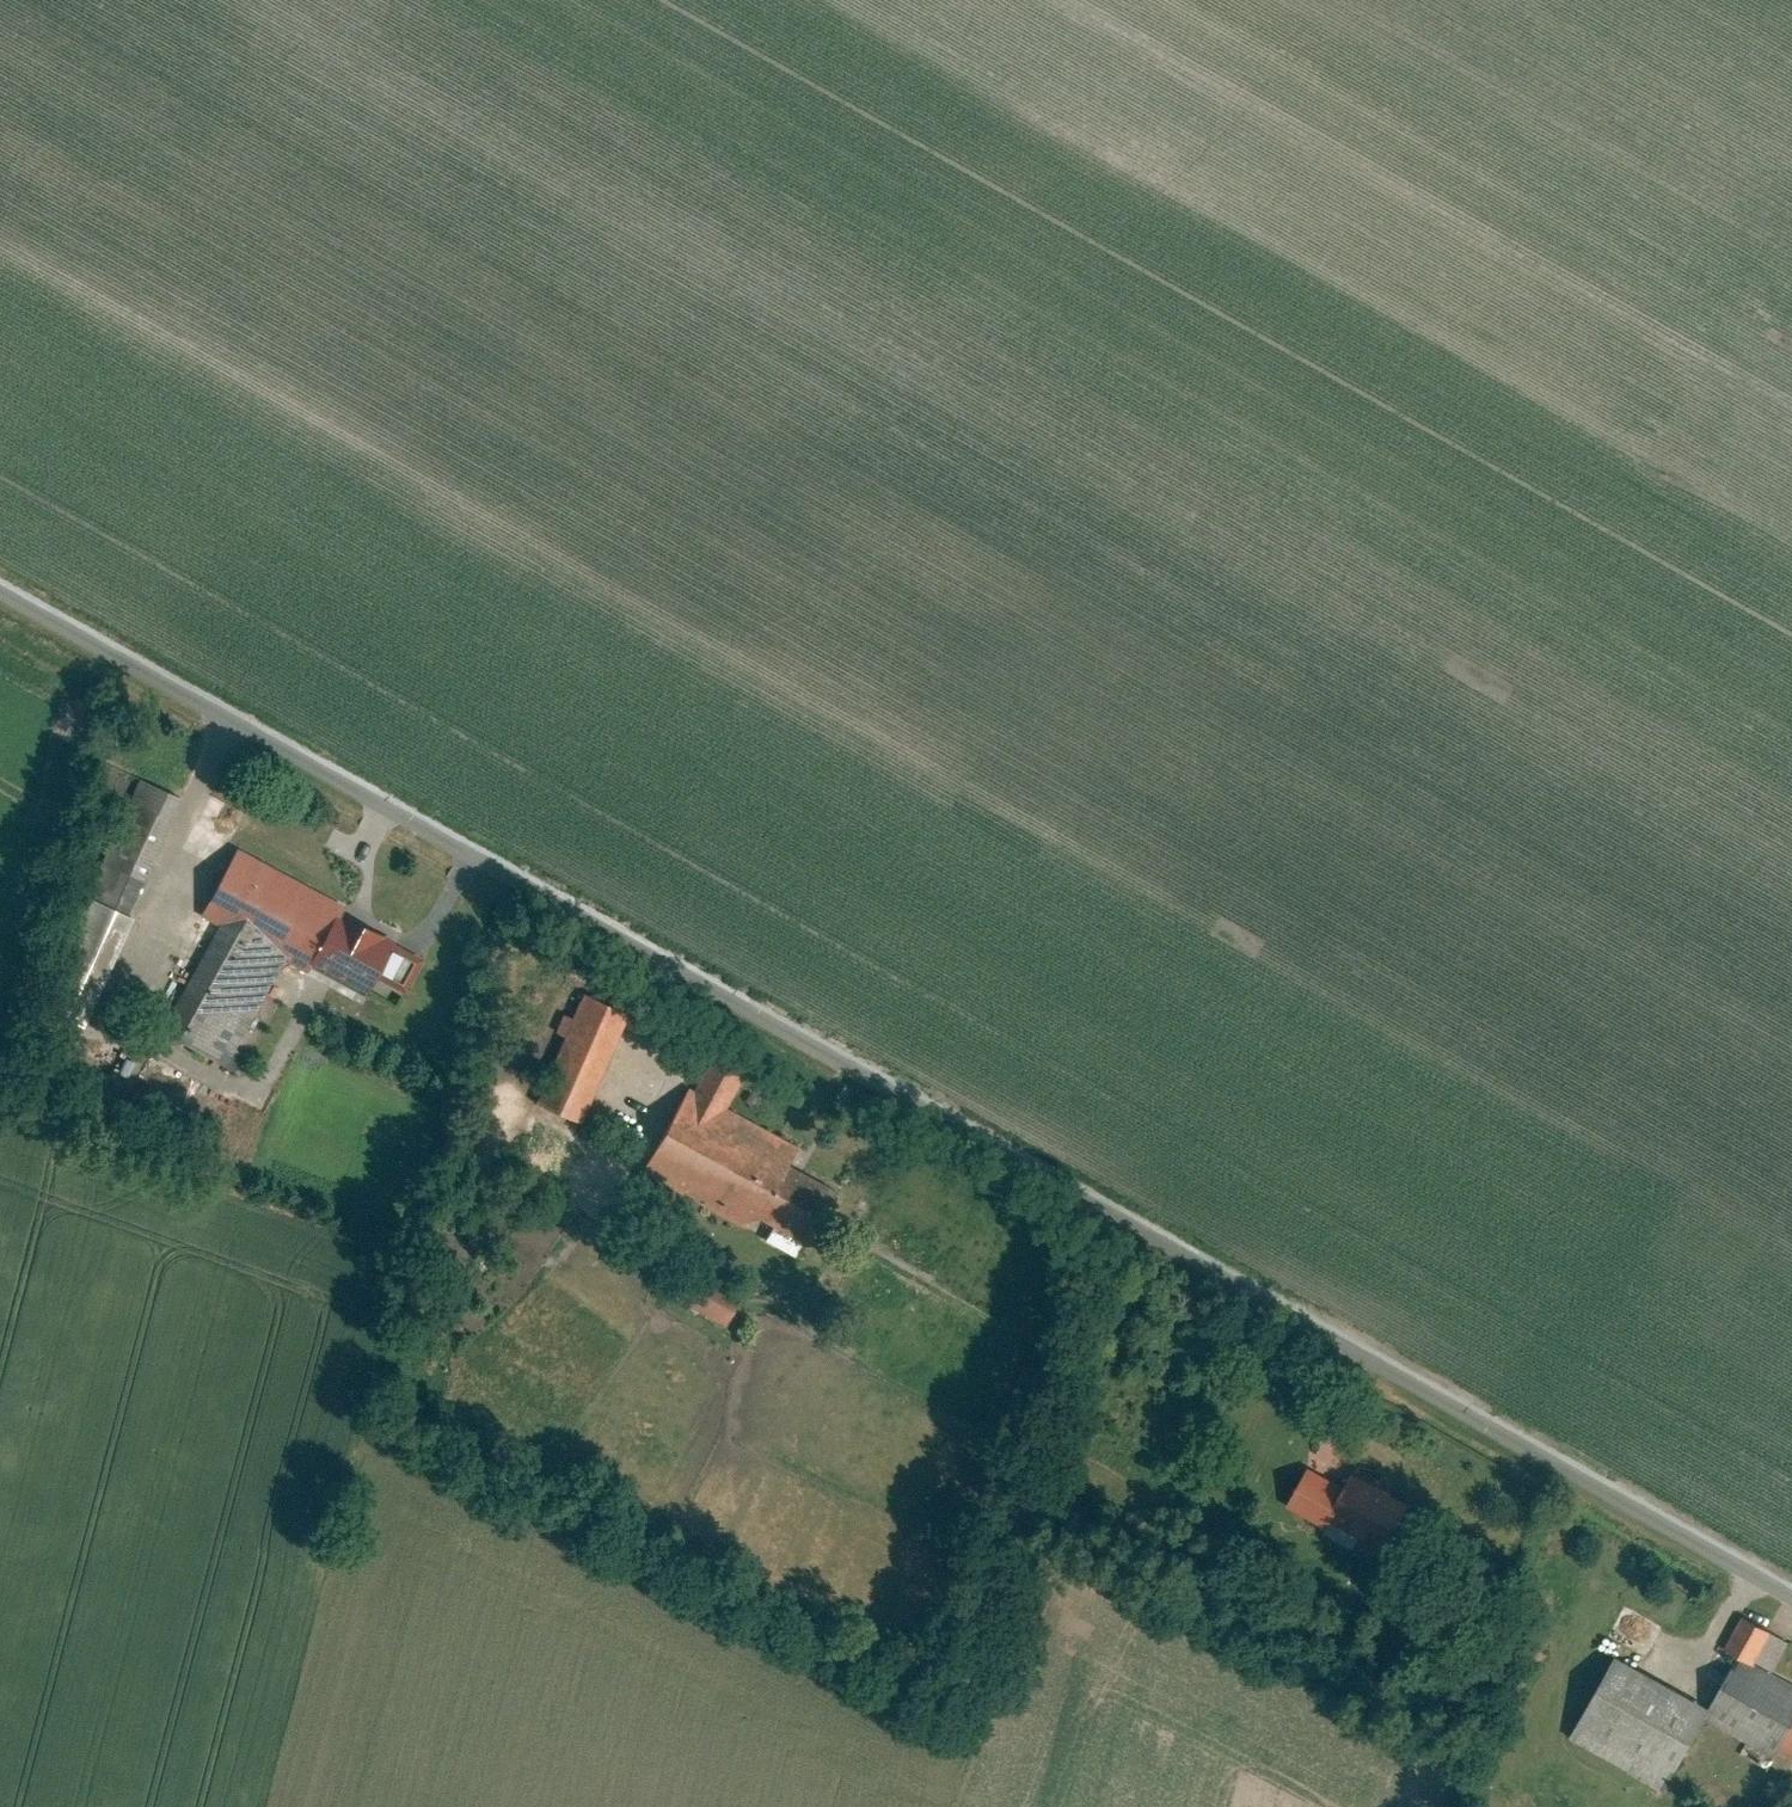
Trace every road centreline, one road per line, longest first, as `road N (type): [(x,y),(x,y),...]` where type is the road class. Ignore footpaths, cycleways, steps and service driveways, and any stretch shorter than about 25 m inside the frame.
road 1 (residential): [(0,590),(1791,1593)]

